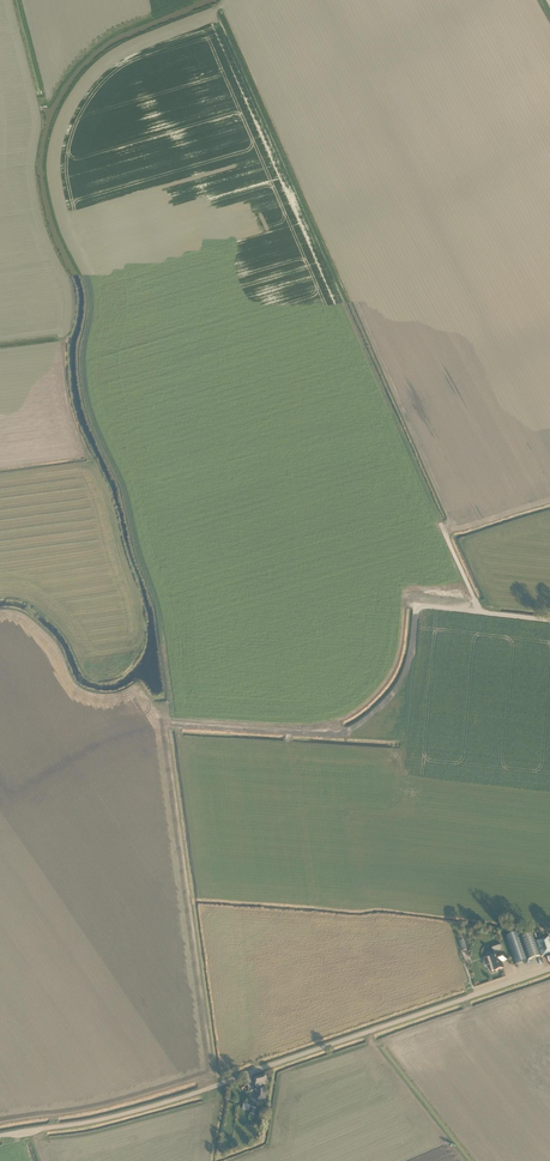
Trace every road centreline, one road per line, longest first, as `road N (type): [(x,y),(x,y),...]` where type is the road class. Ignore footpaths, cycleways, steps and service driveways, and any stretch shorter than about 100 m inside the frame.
road 1 (tertiary): [(0,1136),(153,1106),(549,969)]
road 2 (track): [(418,605),(393,693),(341,733),(167,726),(128,671)]

